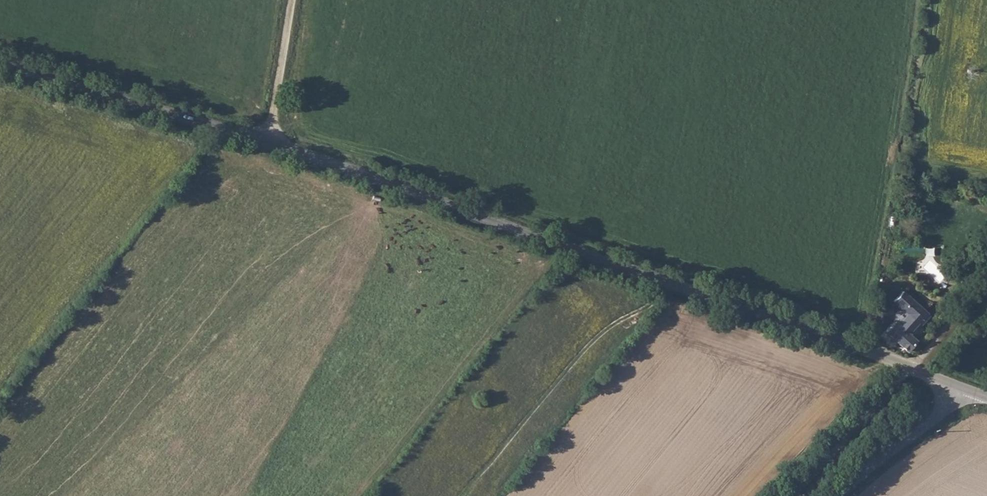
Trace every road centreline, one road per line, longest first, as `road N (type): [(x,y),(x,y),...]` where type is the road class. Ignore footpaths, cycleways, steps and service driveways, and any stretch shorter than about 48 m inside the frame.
road 1 (unclassified): [(967,390),(268,142),(0,62)]
road 2 (unclassified): [(841,495),(967,390)]
road 3 (track): [(268,142),(294,0)]

